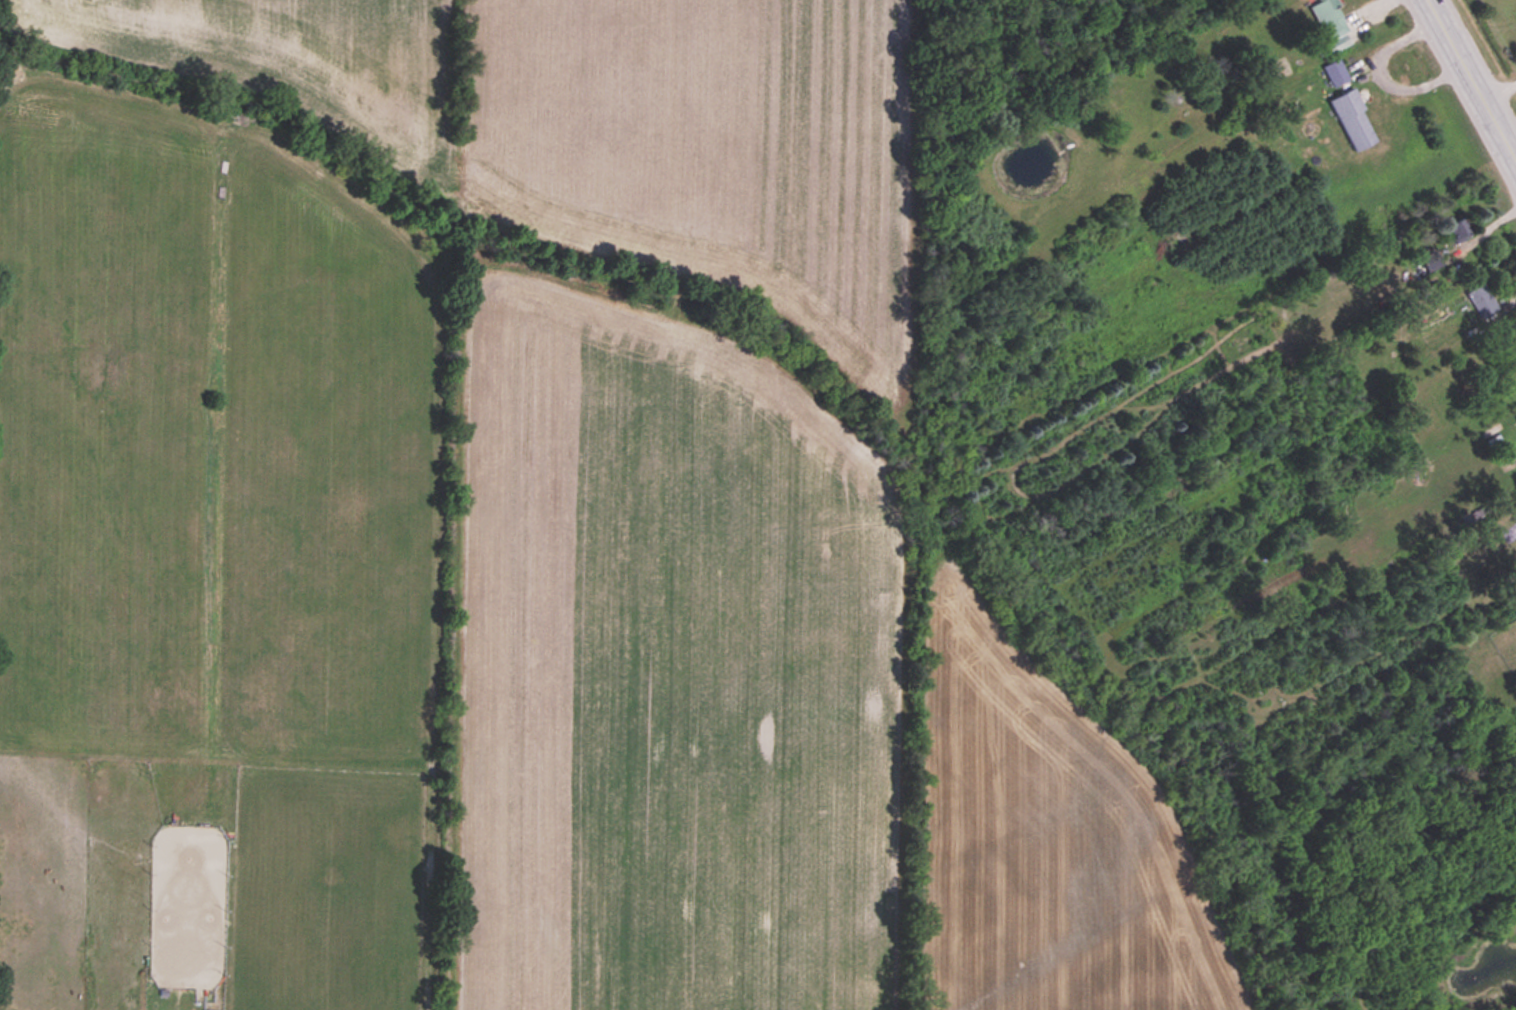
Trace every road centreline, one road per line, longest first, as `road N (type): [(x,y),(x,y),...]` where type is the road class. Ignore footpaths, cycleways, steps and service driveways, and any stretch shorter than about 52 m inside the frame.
road 1 (secondary): [(1425,0),(1515,166)]

